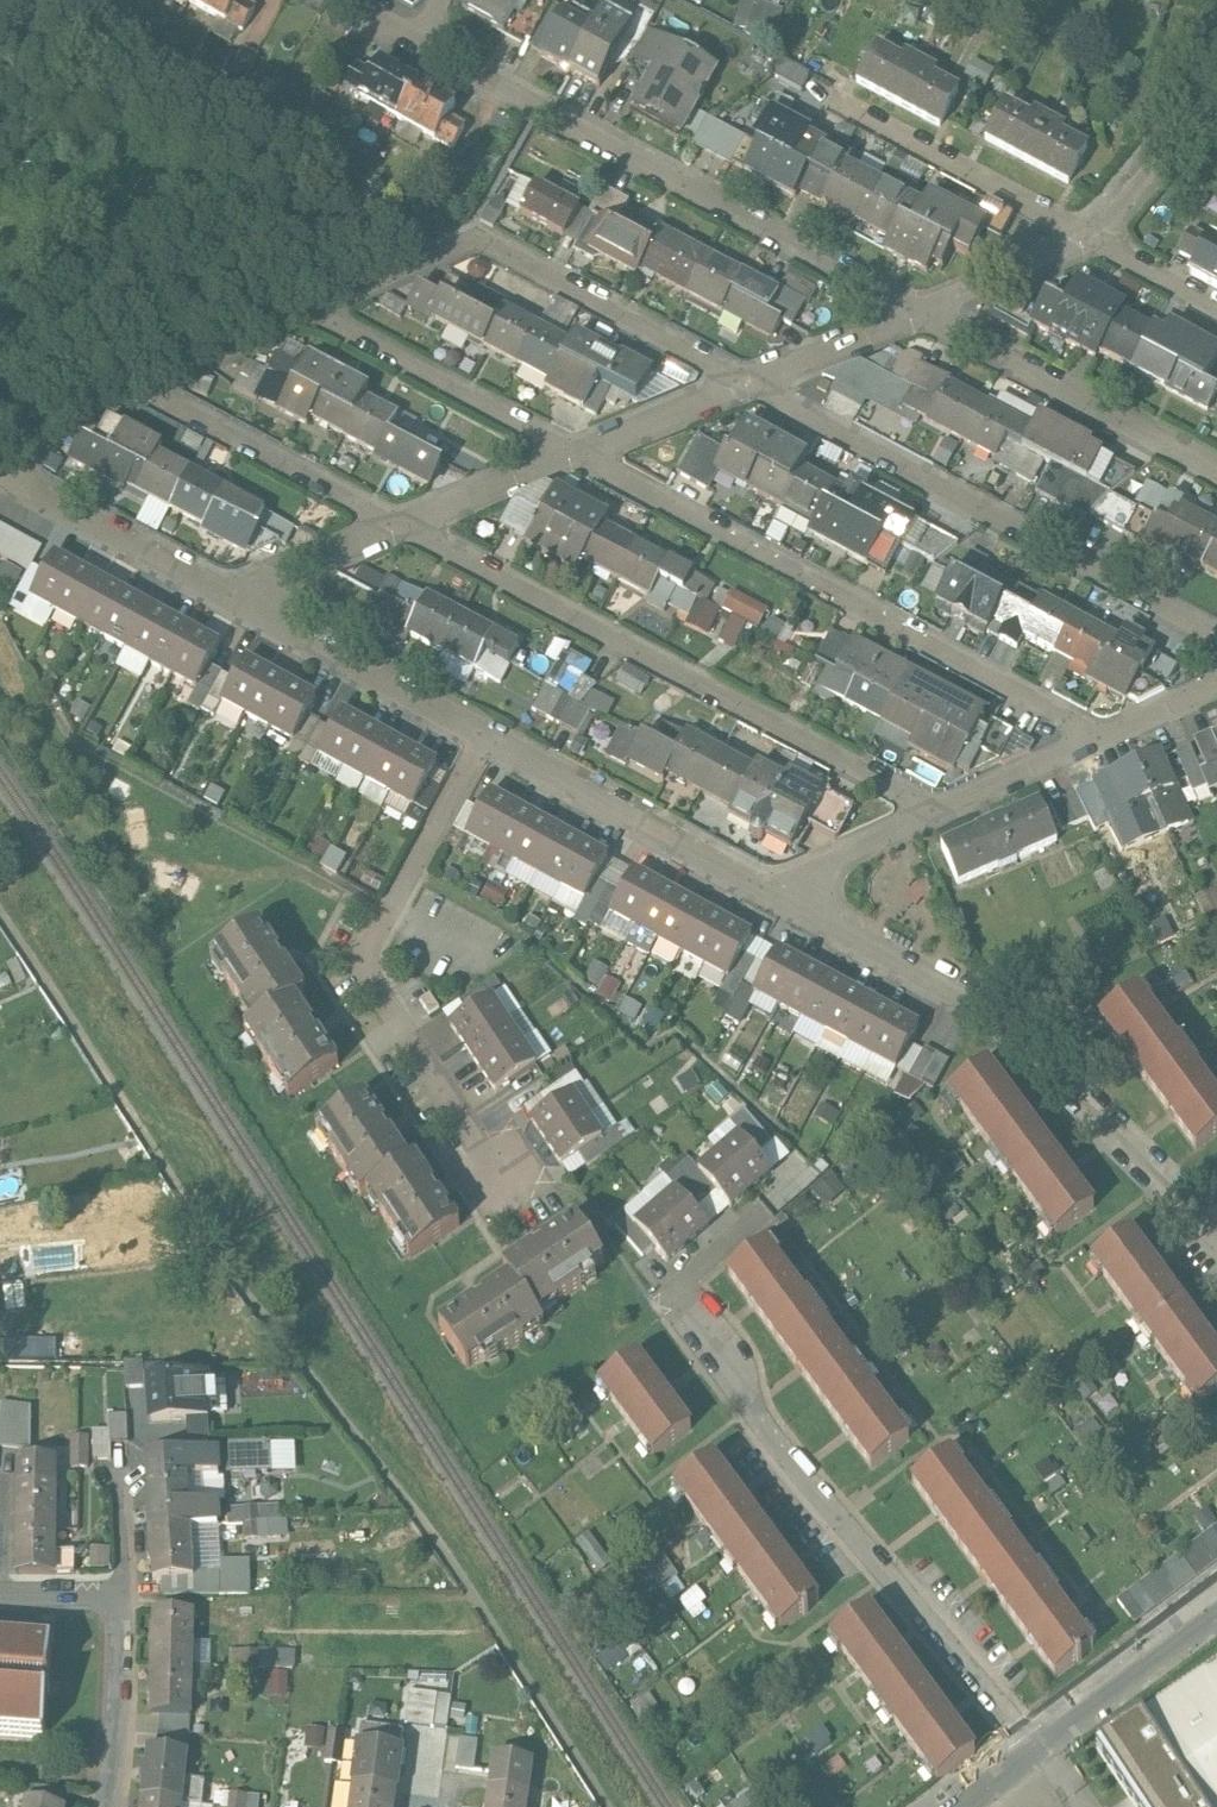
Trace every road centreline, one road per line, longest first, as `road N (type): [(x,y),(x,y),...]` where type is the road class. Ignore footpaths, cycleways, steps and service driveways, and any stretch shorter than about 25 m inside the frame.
road 1 (track): [(604,1806),(460,1575),(217,1251),(0,917)]
road 2 (residential): [(1034,1752),(757,1413),(681,1284),(765,1209)]
road 3 (residential): [(939,812),(402,526)]
road 4 (residential): [(569,453),(1102,738)]
road 5 (residential): [(923,315),(421,38)]
road 6 (residential): [(1216,1230),(955,991),(763,888)]
road 7 (residential): [(743,385),(1216,642)]
road 8 (residential): [(486,735),(374,958),(395,1015),(501,1174)]
road 9 (residential): [(313,312),(463,239),(495,247),(743,385)]
road 10 (residential): [(237,598),(20,483),(4,459),(142,387)]
road 11 (residential): [(1216,473),(923,315)]
road 12 (residential): [(763,888),(486,735)]
road 13 (residential): [(402,526),(142,387)]
road 14 (residential): [(834,102),(1093,242)]
road 15 (residential): [(313,312),(569,453)]
road 16 (residential): [(486,735),(237,598)]
road 17 (residential): [(1216,1617),(1034,1752)]
road 18 (residential): [(109,1806),(125,1593)]
road 19 (residential): [(1093,242),(1216,88)]
road 20 (residential): [(743,385),(923,315)]
road 21 (residential): [(763,888),(939,812)]
road 22 (residential): [(569,453),(743,385)]
road 23 (residential): [(142,387),(313,312)]
road 24 (residential): [(923,315),(1093,242)]
road 25 (residential): [(402,526),(569,453)]
road 26 (residential): [(237,598),(402,526)]
road 27 (residential): [(939,812),(1102,738)]
road 28 (residential): [(1093,242),(1216,308)]
road 29 (residential): [(1102,738),(1216,686)]
road 30 (residential): [(0,1596),(125,1593)]

